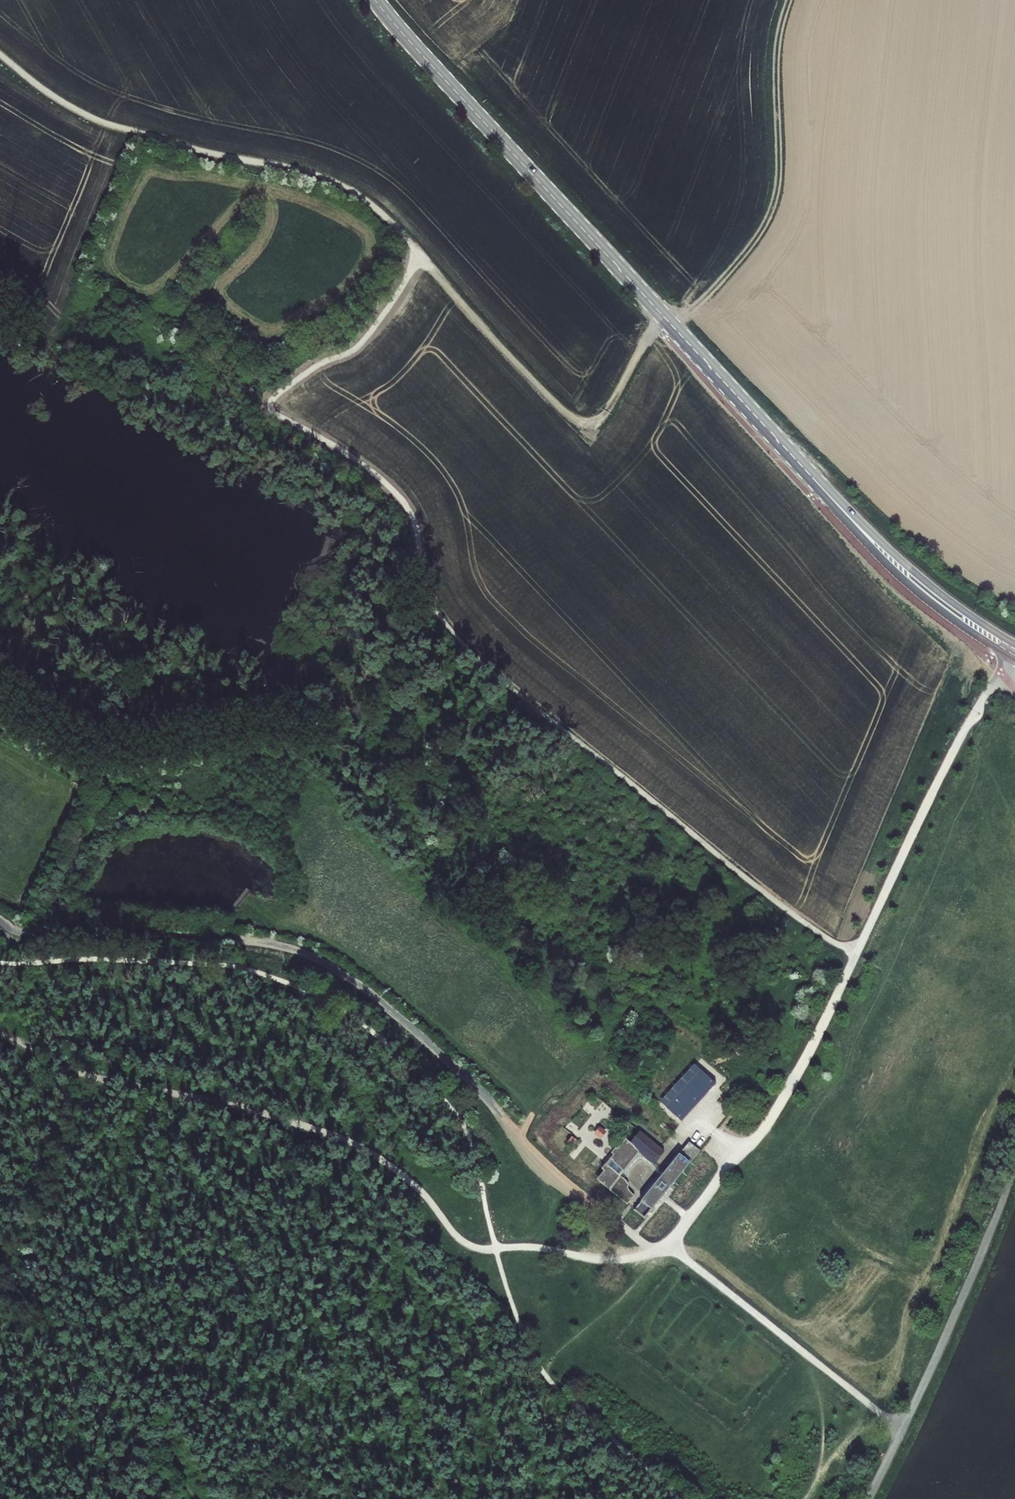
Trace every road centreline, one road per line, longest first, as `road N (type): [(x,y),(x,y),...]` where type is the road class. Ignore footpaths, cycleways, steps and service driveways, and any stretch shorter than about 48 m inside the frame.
road 1 (track): [(857,952),(755,885),(485,667),(434,609),(416,527),(400,496),(274,409),(273,396),(360,346),(402,288),(416,250)]
road 2 (track): [(0,54),(102,121),(305,171),(362,196),(575,419),(605,414),(664,316)]
road 3 (tertiary): [(375,0),(825,491)]
road 4 (track): [(673,327),(738,263),(774,202),(776,58),(788,0)]
road 5 (tertiary): [(825,491),(912,591),(1014,661)]
road 6 (tertiary): [(1014,644),(940,594),(825,491)]

